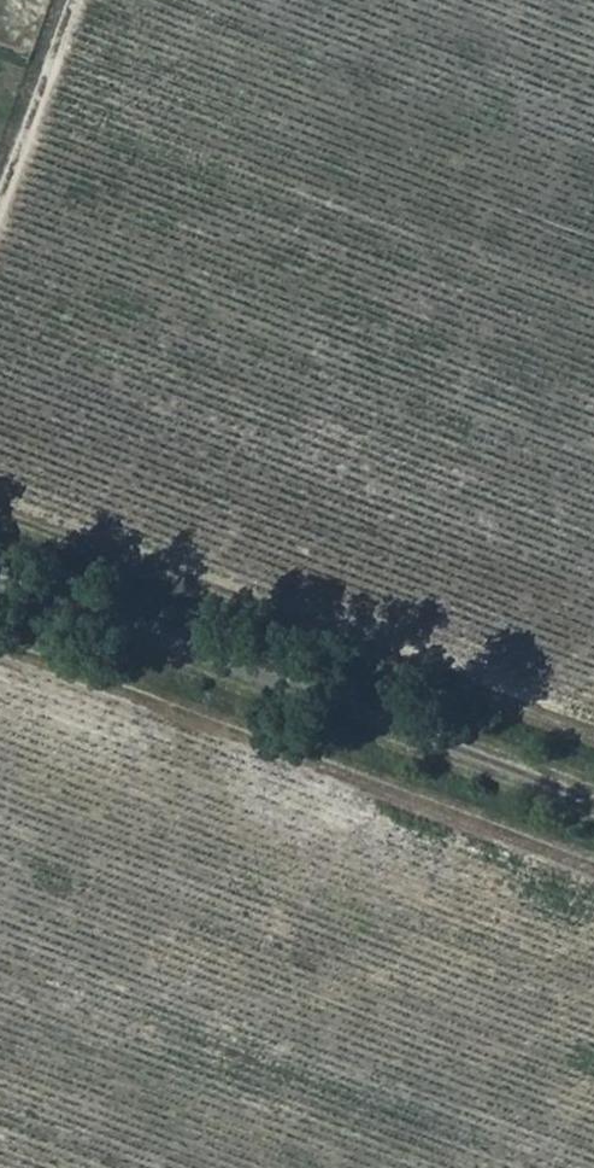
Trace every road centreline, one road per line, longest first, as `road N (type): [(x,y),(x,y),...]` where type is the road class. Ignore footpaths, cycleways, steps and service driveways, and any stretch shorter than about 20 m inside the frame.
road 1 (residential): [(0,578),(593,800)]
road 2 (track): [(0,193),(72,0)]

